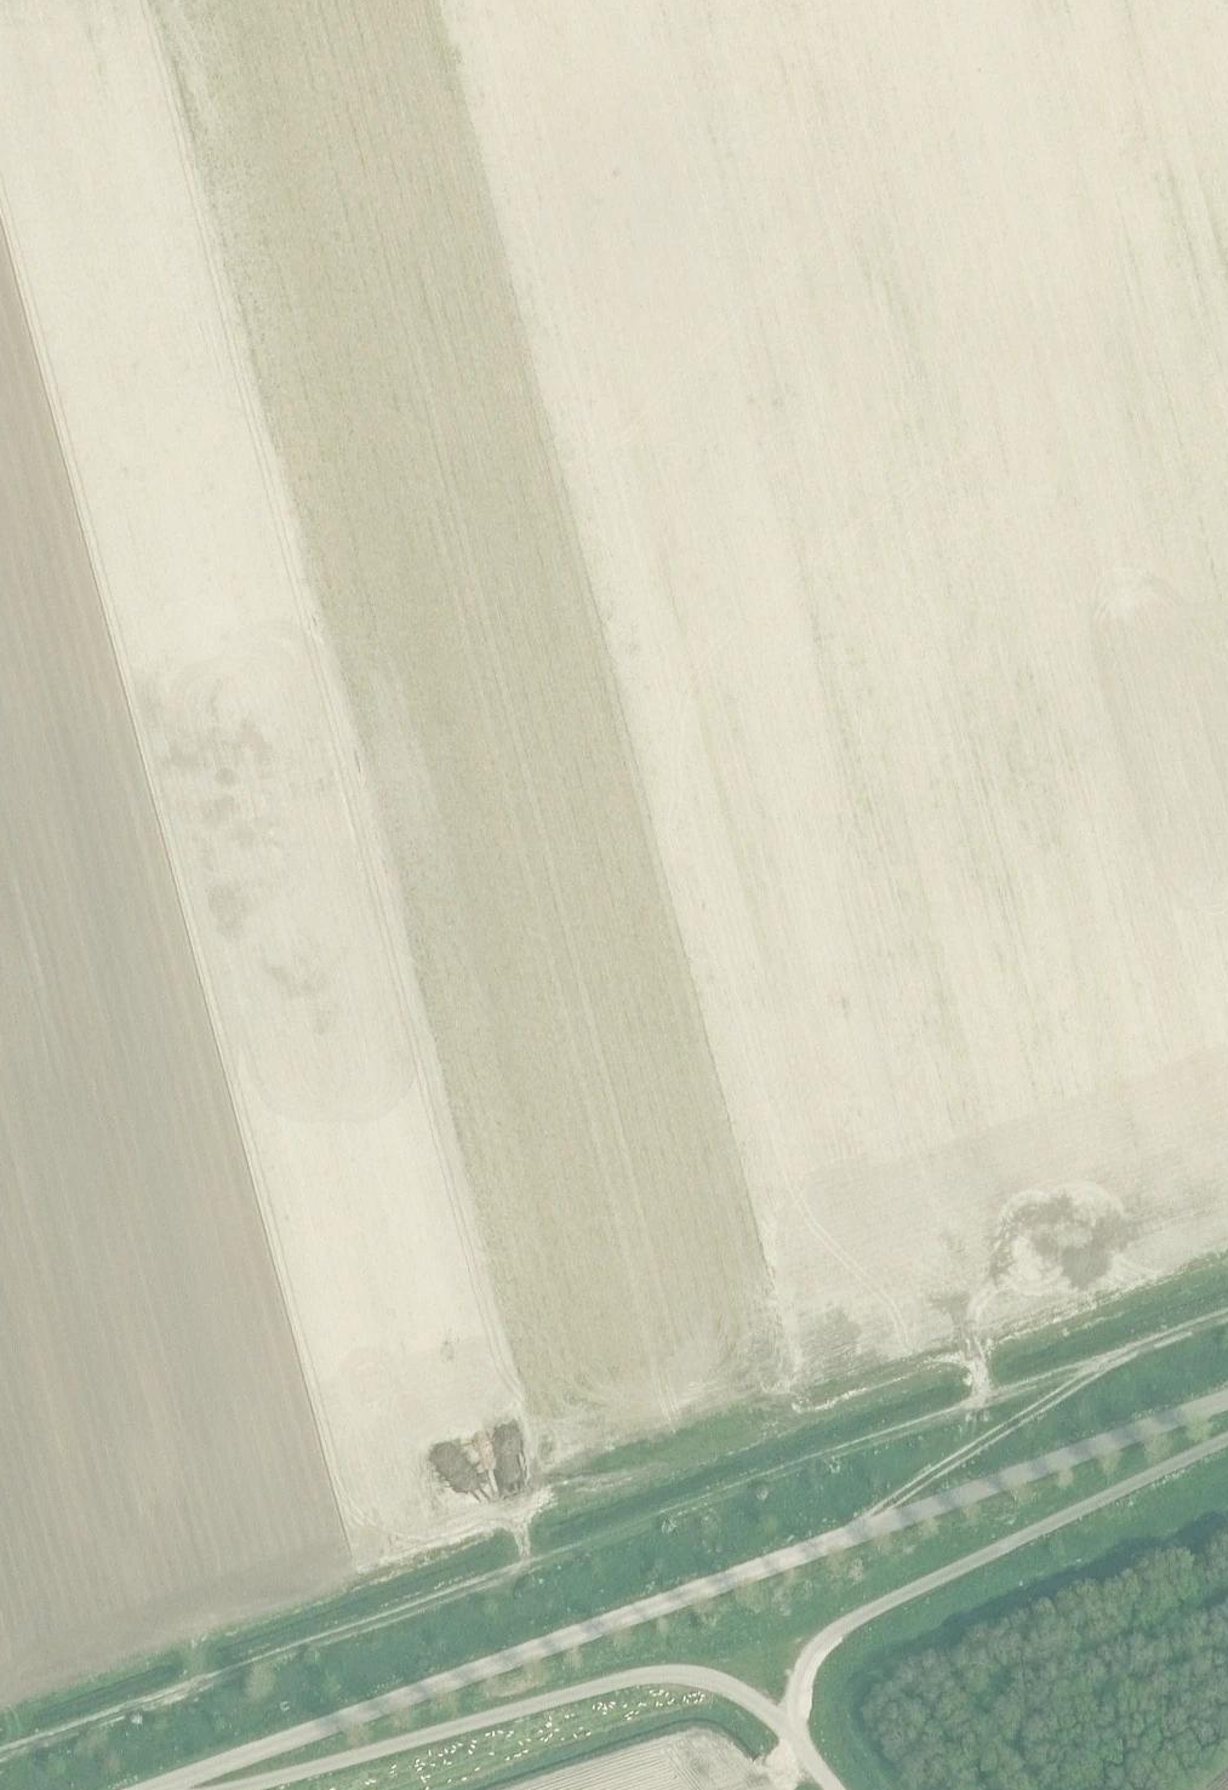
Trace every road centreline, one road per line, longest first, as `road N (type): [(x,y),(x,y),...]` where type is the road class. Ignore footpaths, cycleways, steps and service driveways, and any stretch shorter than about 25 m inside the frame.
road 1 (unclassified): [(157,1780),(1227,1397)]
road 2 (unclassified): [(157,1780),(227,1789),(692,1674),(738,1689),(784,1719)]
road 3 (unclassified): [(784,1719),(804,1671),(834,1631),(1227,1434)]

